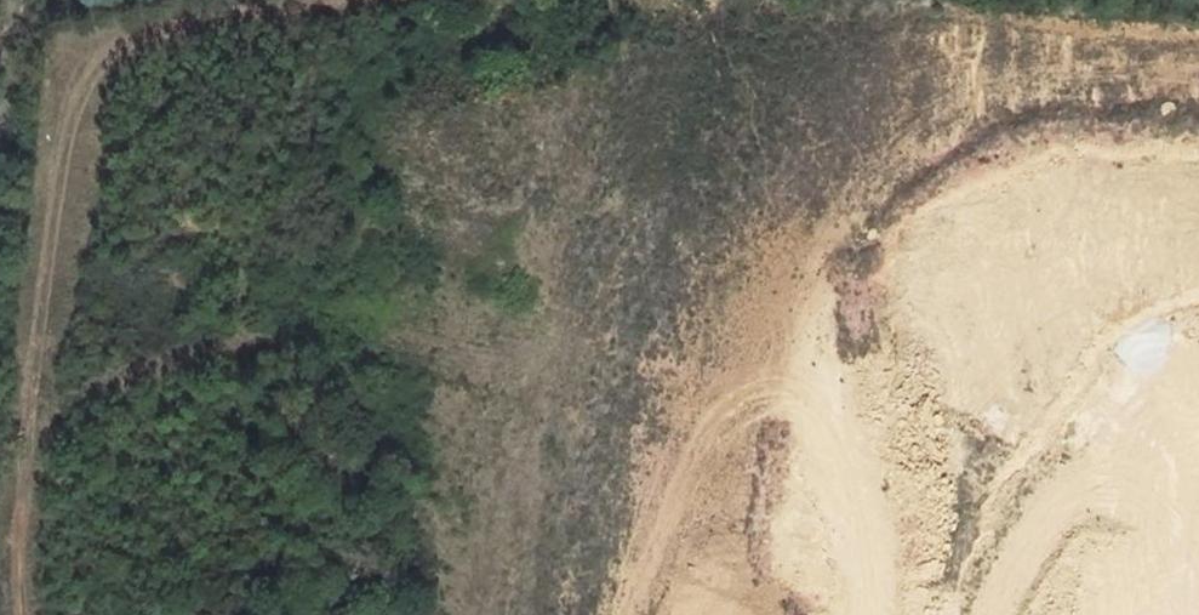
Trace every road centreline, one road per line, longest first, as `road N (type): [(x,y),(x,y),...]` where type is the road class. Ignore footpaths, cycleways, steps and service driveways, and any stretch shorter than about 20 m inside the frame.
road 1 (track): [(325,0),(135,42),(97,67),(71,105),(20,574),(24,614)]

